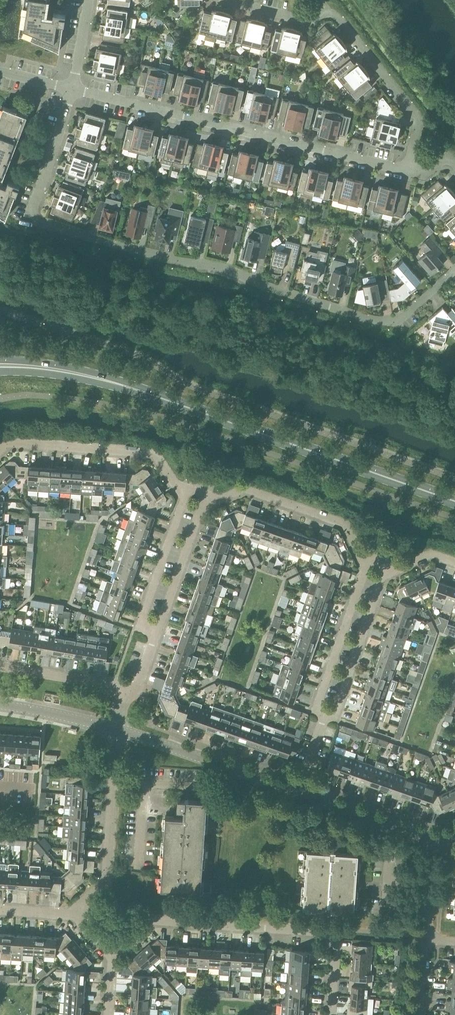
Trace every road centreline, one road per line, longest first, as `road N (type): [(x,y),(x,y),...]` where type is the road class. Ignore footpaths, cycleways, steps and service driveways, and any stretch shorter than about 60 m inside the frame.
road 1 (residential): [(454,272),(388,323),(219,267),(40,223),(33,210),(72,88)]
road 2 (secondary): [(454,502),(94,375),(0,368)]
road 3 (residential): [(398,170),(72,88)]
road 4 (residential): [(330,1014),(333,933),(156,922),(111,948)]
road 5 (residential): [(411,173),(411,111),(335,14),(305,21),(232,0)]
road 6 (residential): [(186,490),(154,457),(10,441),(0,450)]
road 7 (unclassified): [(120,730),(301,792)]
road 8 (residential): [(80,912),(101,881),(120,730)]
road 9 (residential): [(367,562),(350,529),(246,491),(208,497)]
road 10 (residential): [(367,562),(313,712),(327,717)]
road 11 (residential): [(327,717),(335,720),(390,569)]
road 12 (residential): [(186,490),(138,629),(158,635)]
road 13 (residential): [(158,635),(208,497)]
road 14 (unclassified): [(430,834),(301,792)]
road 15 (residential): [(0,666),(127,691)]
road 16 (unclassified): [(0,705),(120,730)]

